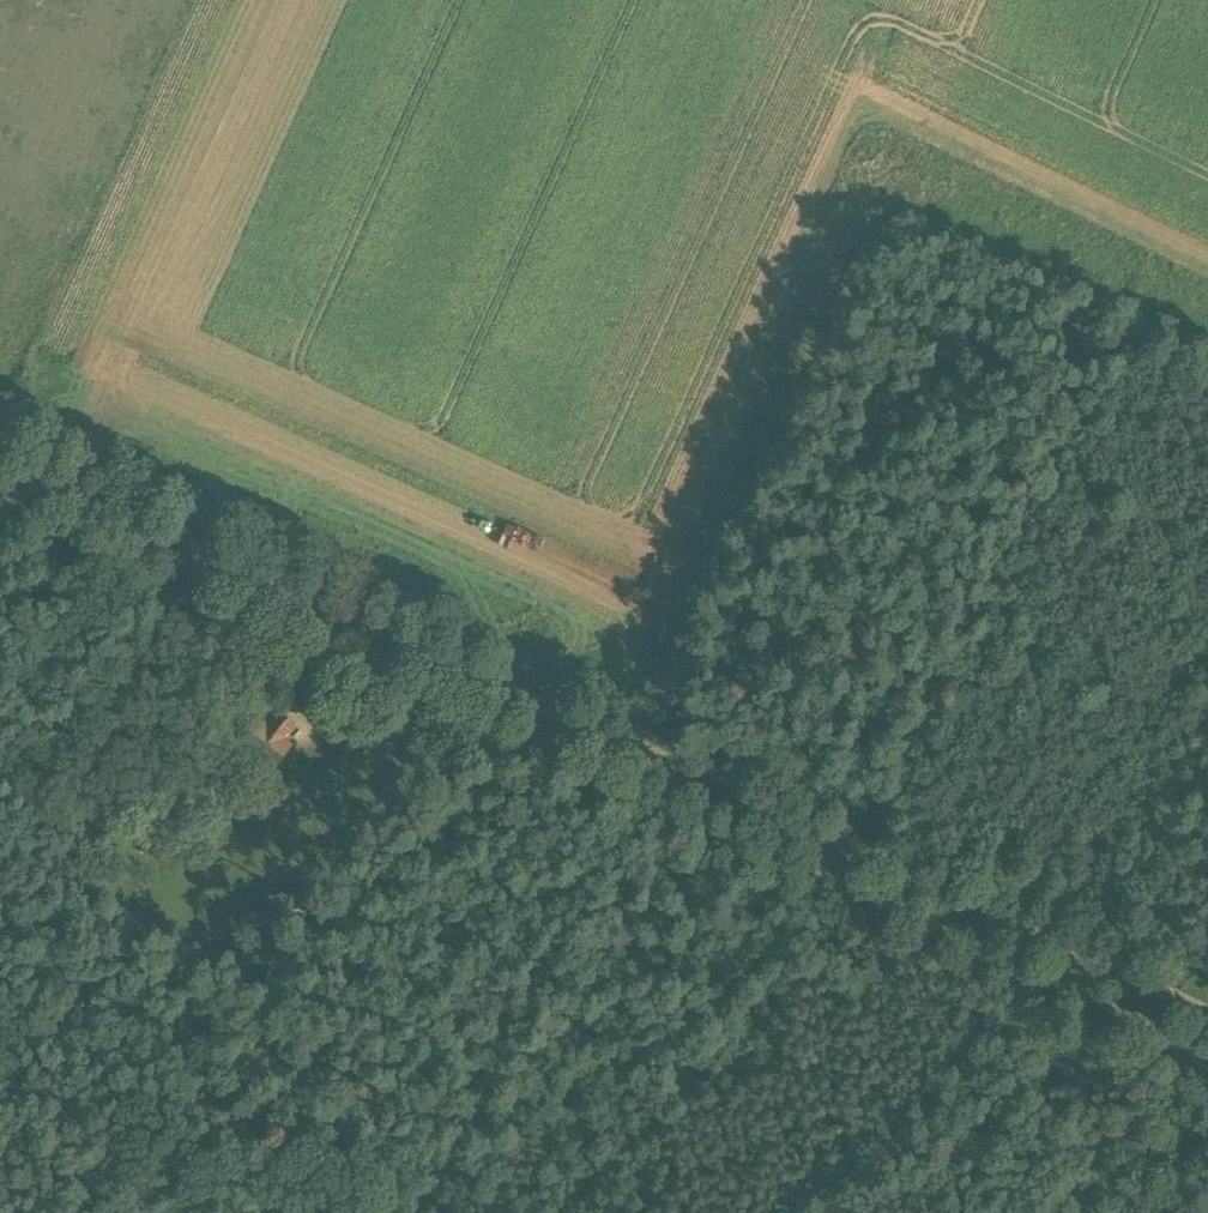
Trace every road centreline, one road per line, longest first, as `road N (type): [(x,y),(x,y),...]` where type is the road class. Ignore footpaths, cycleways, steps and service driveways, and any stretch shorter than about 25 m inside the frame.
road 1 (track): [(1202,1019),(0,467)]

